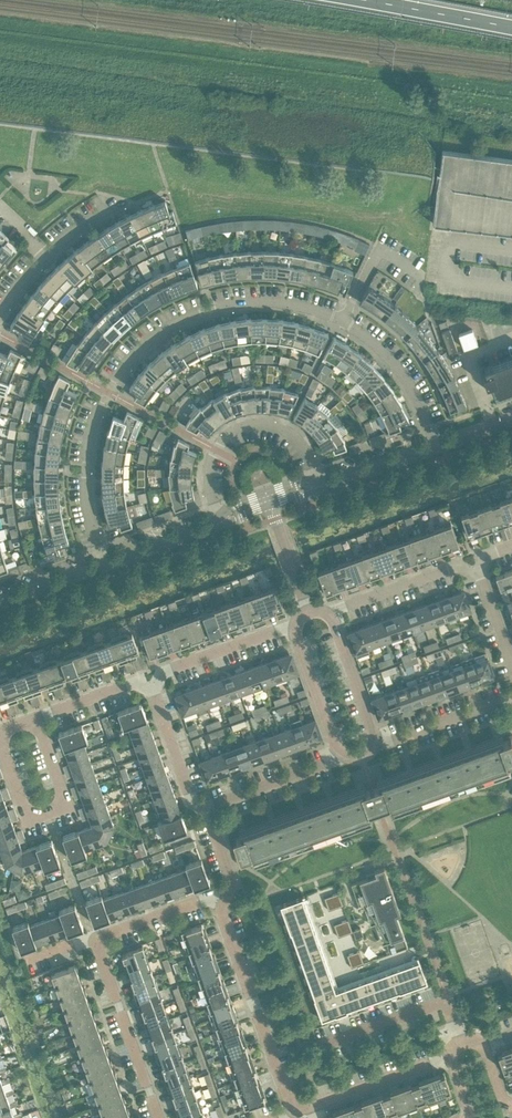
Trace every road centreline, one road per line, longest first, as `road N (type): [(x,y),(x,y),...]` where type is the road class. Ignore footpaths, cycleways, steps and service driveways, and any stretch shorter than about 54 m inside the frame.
road 1 (residential): [(436,446),(408,379),(339,318),(256,299),(205,308),(141,347),(98,410),(85,480),(104,566)]
road 2 (residential): [(297,1109),(221,913),(228,893)]
road 3 (residential): [(321,486),(293,437),(270,425),(241,428),(209,461),(221,521)]
road 4 (residential): [(36,716),(62,808),(34,819),(26,813),(0,739)]
road 5 (residential): [(96,939),(158,1117)]
road 6 (residential): [(152,687),(162,673),(295,626)]
road 7 (residential): [(474,562),(328,614)]
road 8 (residential): [(204,808),(343,755)]
road 9 (motorway): [(369,0),(511,25)]
road 10 (residential): [(375,744),(511,699)]
road 11 (residential): [(448,1058),(314,1105)]
road 12 (residential): [(96,939),(228,893)]
road 13 (residential): [(375,744),(328,614)]
road 14 (residential): [(295,626),(343,755)]
road 15 (residential): [(204,808),(190,799),(152,687)]
road 16 (residential): [(104,566),(221,521)]
road 17 (residential): [(36,716),(134,682),(152,687)]
road 18 (residential): [(321,486),(436,446)]

